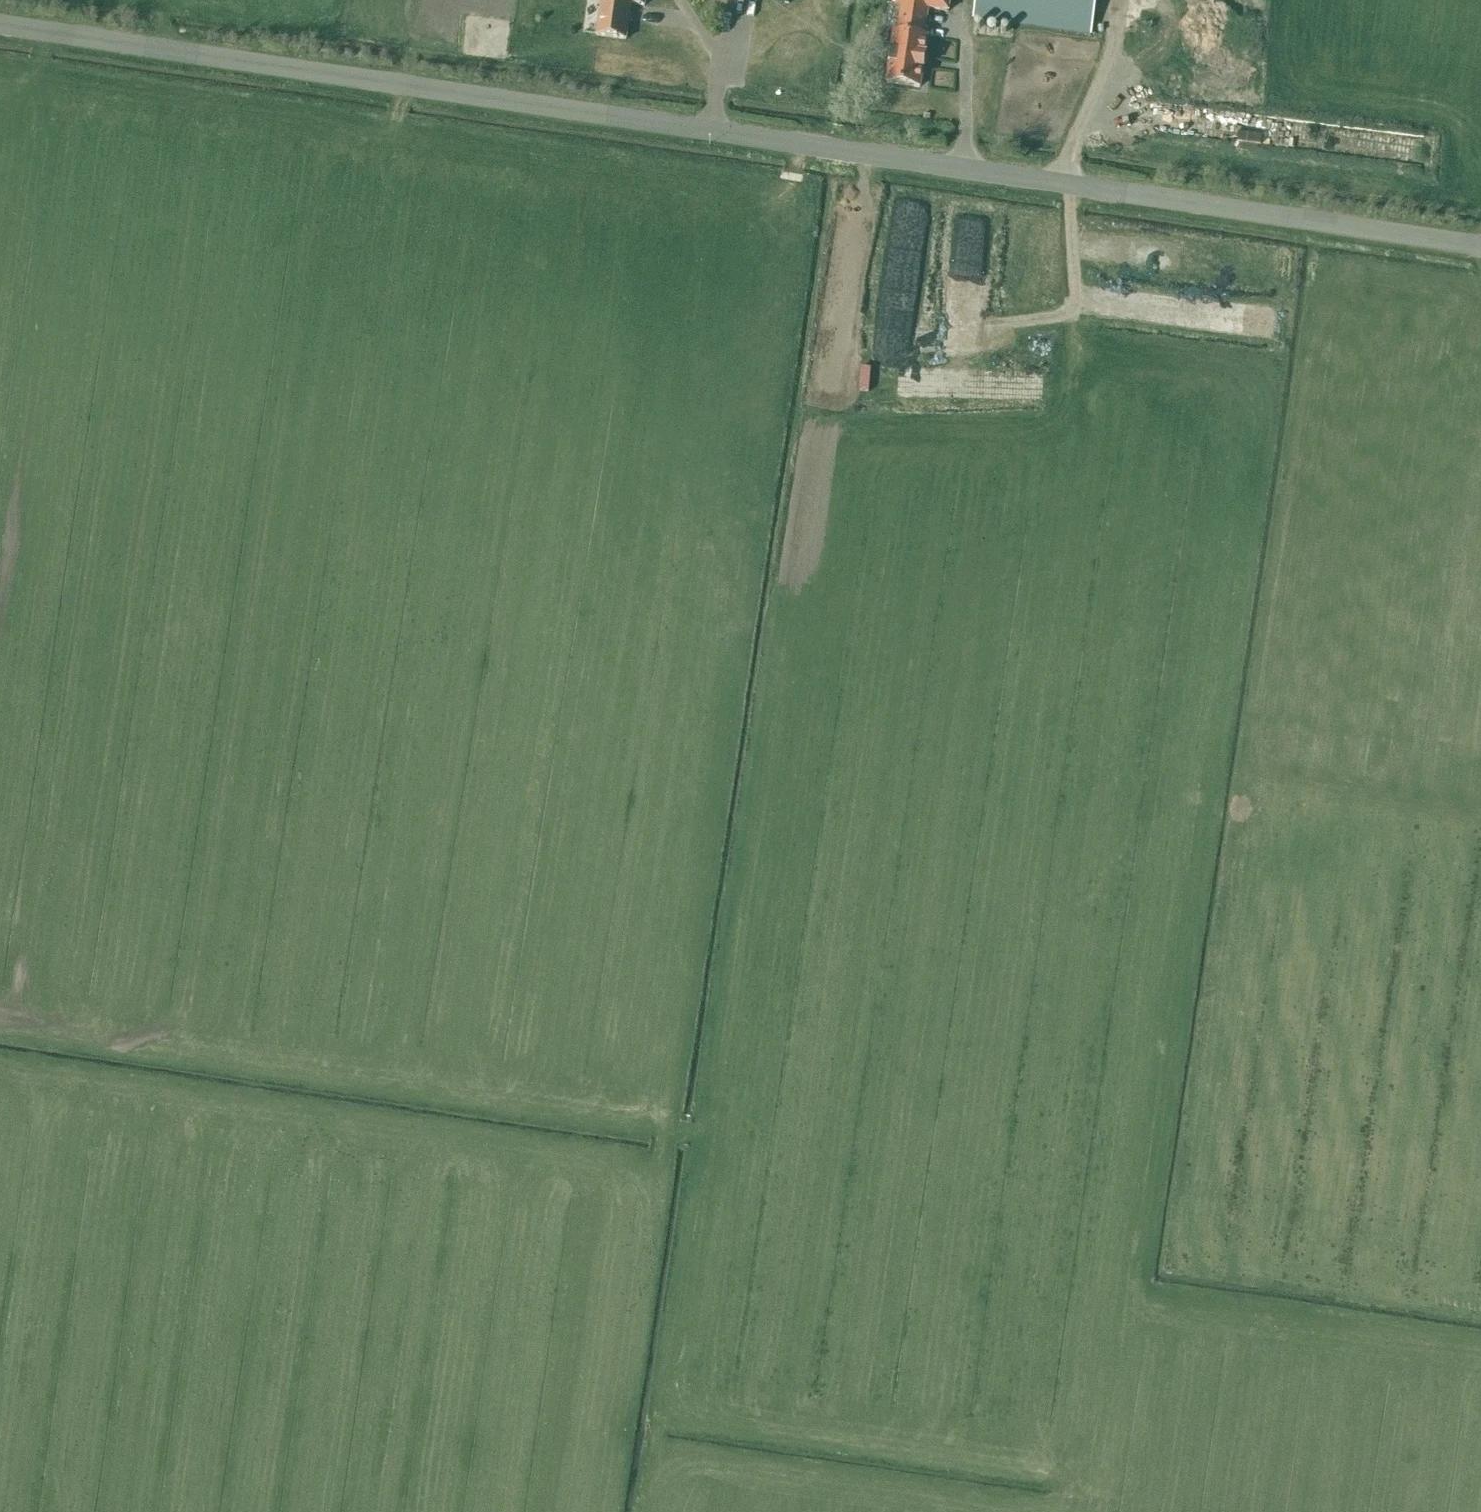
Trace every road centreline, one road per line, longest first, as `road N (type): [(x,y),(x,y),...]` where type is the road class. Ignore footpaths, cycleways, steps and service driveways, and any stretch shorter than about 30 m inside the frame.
road 1 (unclassified): [(1480,248),(0,24)]

